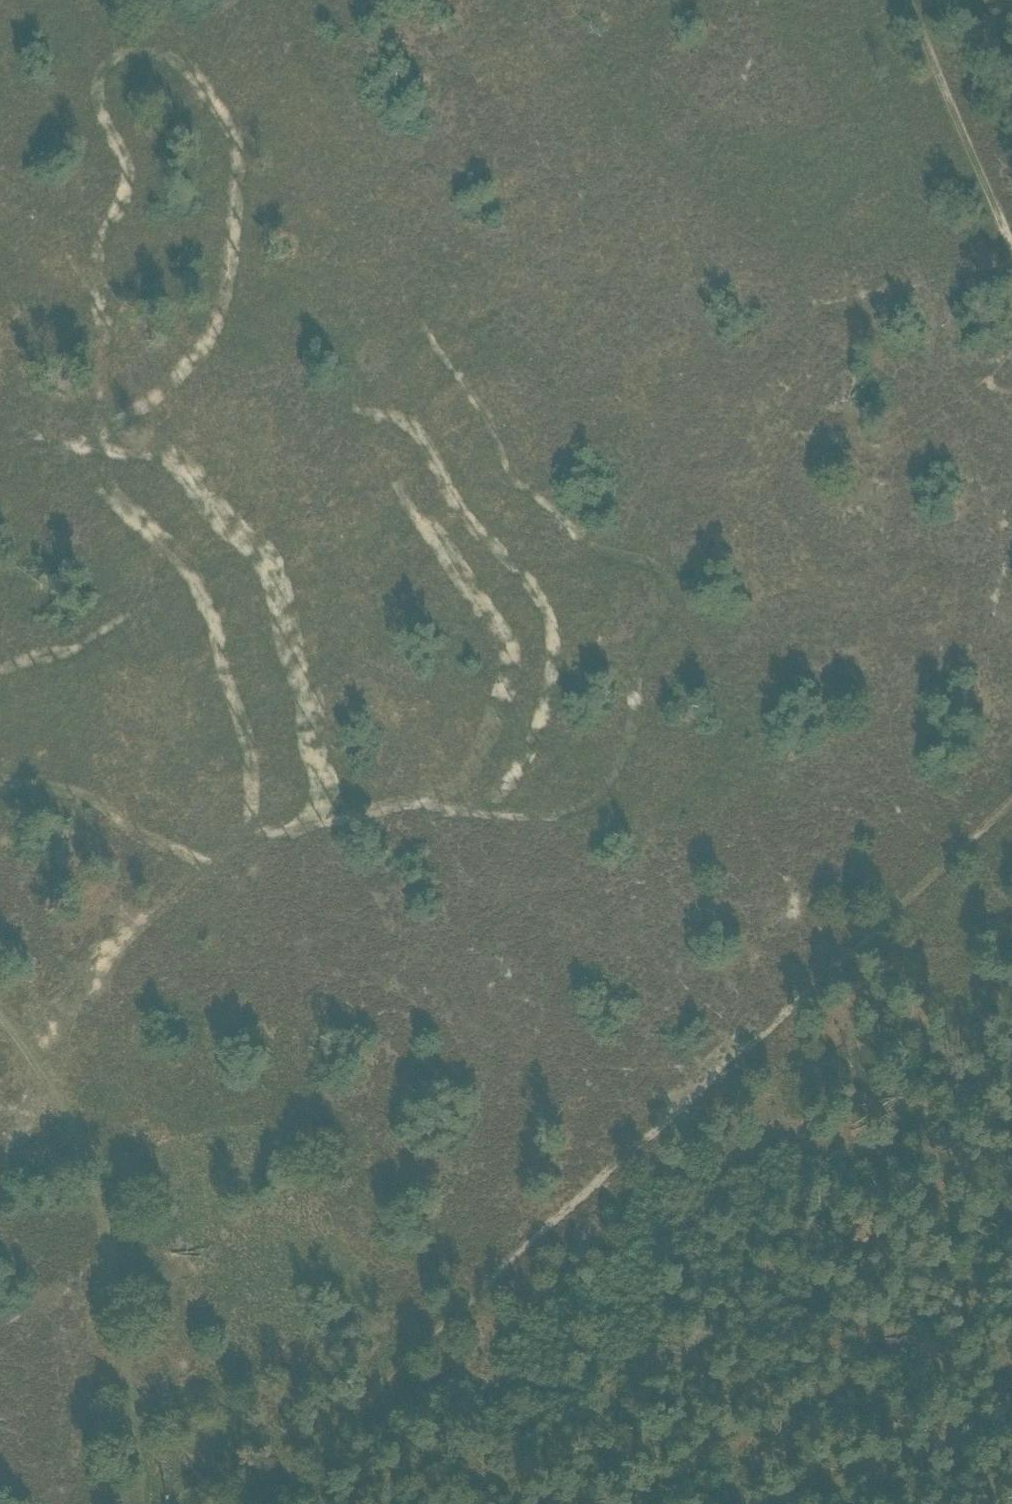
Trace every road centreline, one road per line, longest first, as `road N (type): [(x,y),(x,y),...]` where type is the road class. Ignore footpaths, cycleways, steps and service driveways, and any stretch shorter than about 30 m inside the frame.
road 1 (track): [(133,1503),(110,1280),(92,1194),(64,1126),(0,1034)]

